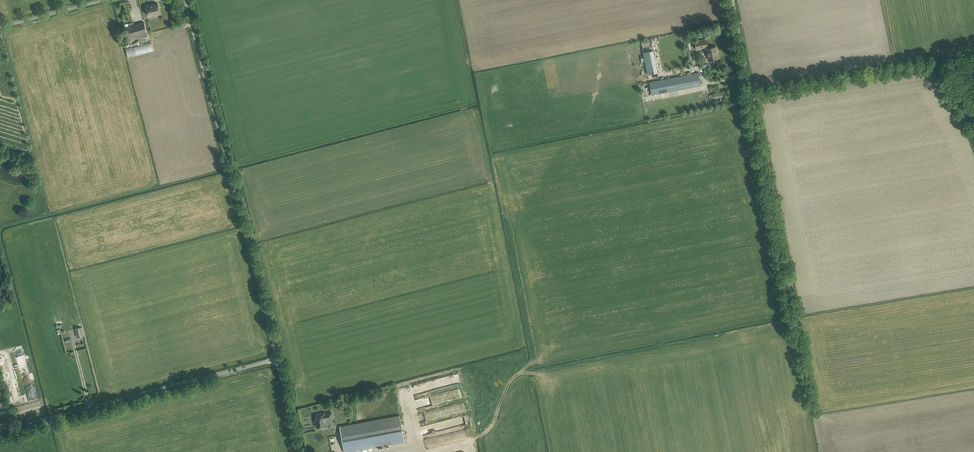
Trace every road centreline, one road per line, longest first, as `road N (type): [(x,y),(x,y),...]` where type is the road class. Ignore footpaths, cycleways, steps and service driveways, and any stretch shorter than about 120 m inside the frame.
road 1 (unclassified): [(278,359),(186,0)]
road 2 (unclassified): [(809,415),(751,92)]
road 3 (unclassified): [(0,431),(278,359)]
road 4 (unclassified): [(751,92),(973,56)]

